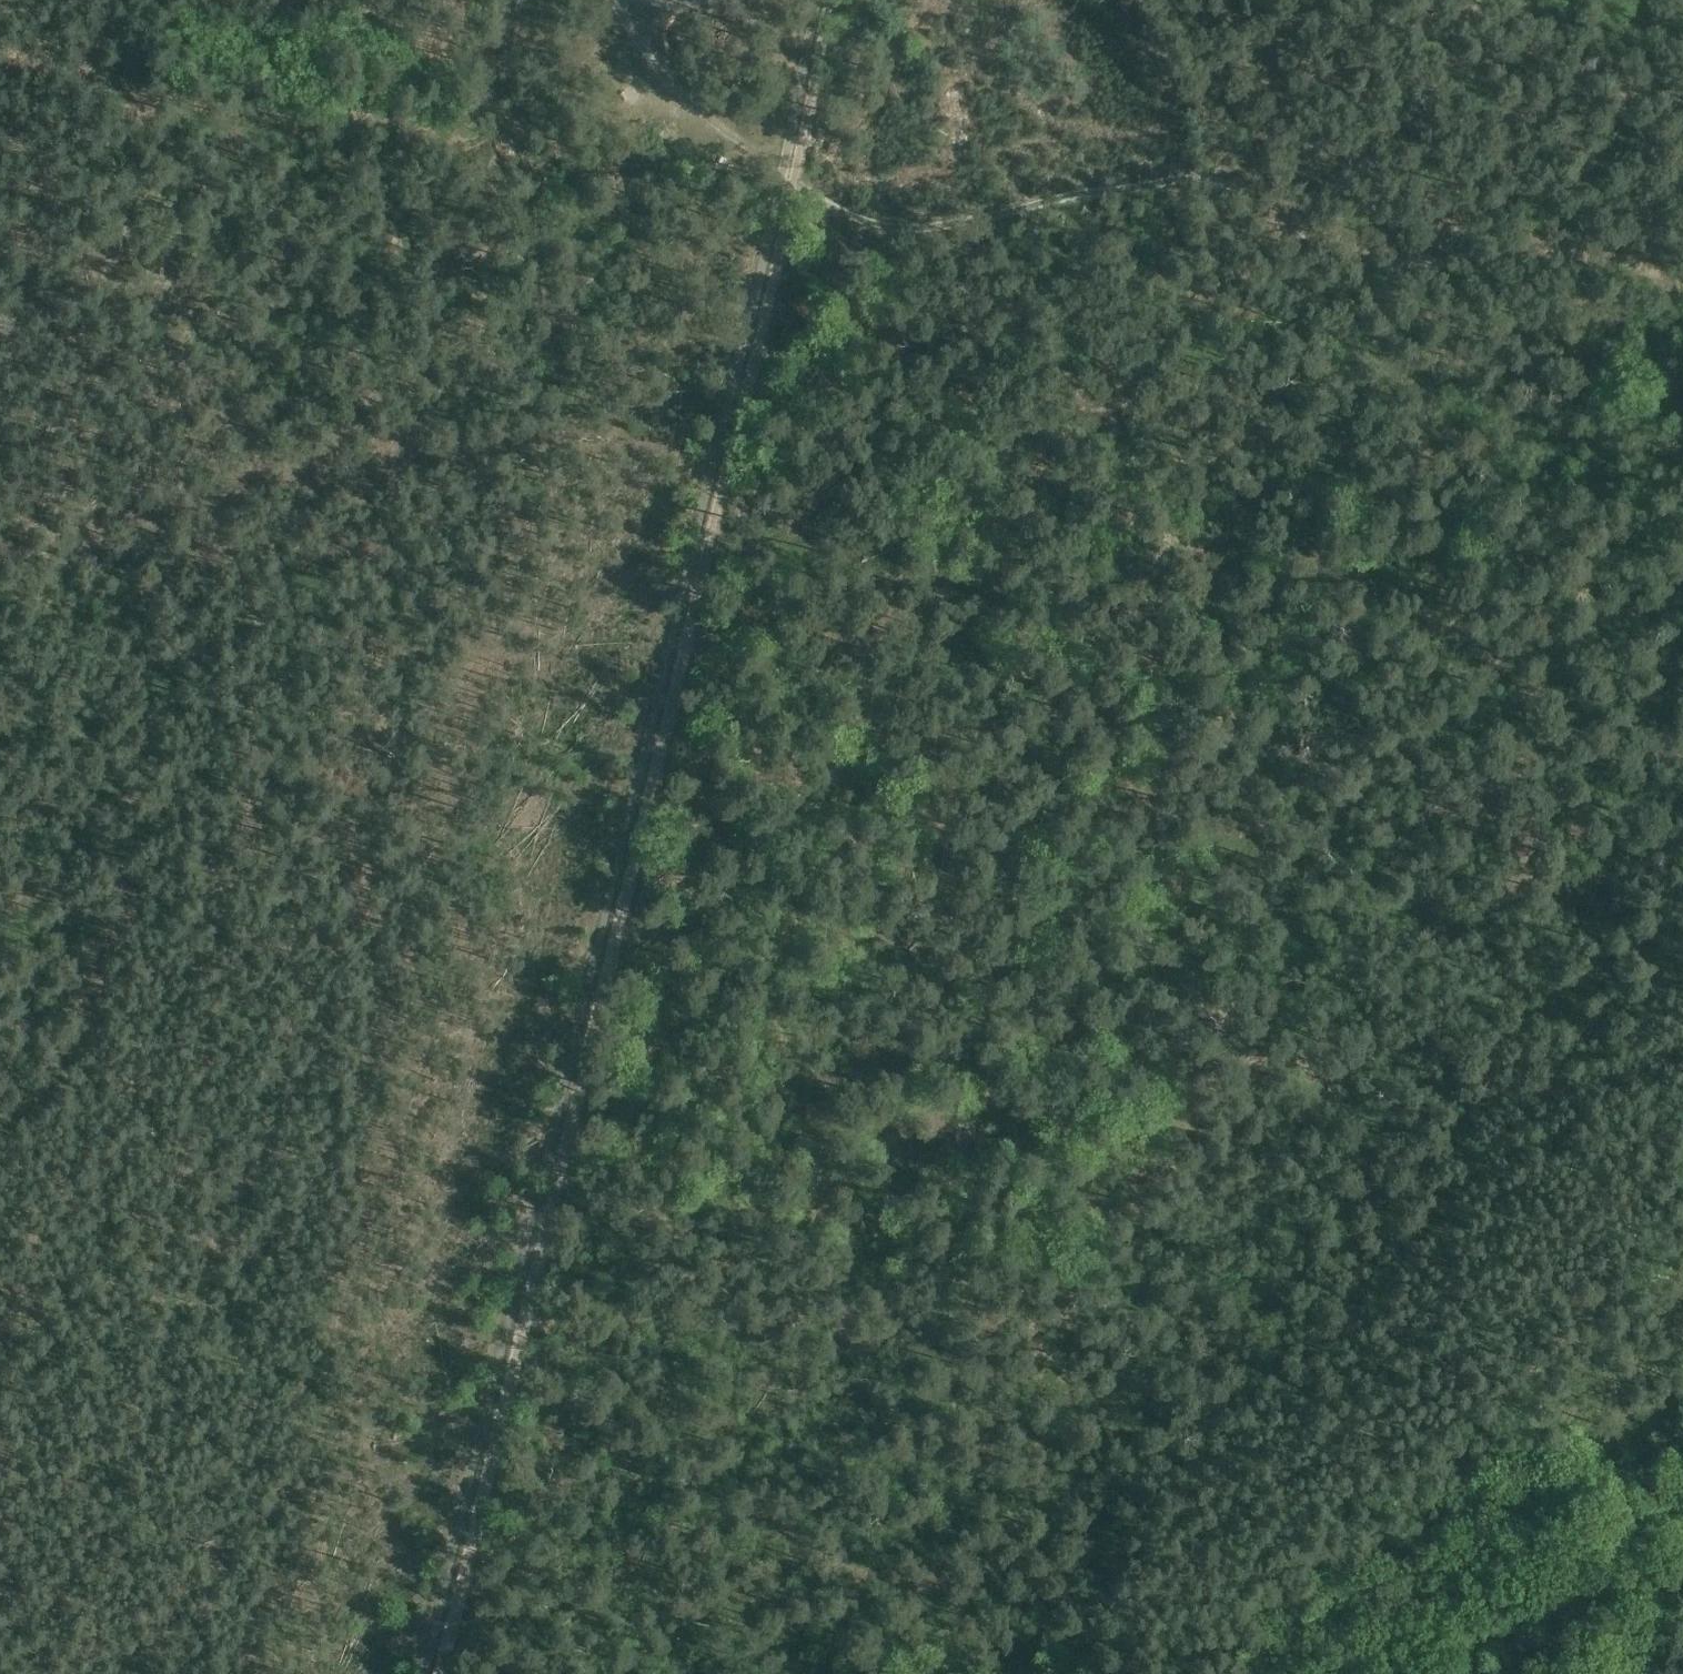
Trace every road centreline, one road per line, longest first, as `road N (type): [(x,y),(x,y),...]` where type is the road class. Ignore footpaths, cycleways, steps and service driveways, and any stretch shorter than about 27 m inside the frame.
road 1 (track): [(794,178),(438,1673)]
road 2 (track): [(1682,282),(1560,252),(1353,255),(1287,228),(1217,181),(1196,178),(898,229),(811,195),(794,178)]
road 3 (track): [(794,178),(703,116),(601,0)]
road 4 (track): [(830,0),(794,178)]

